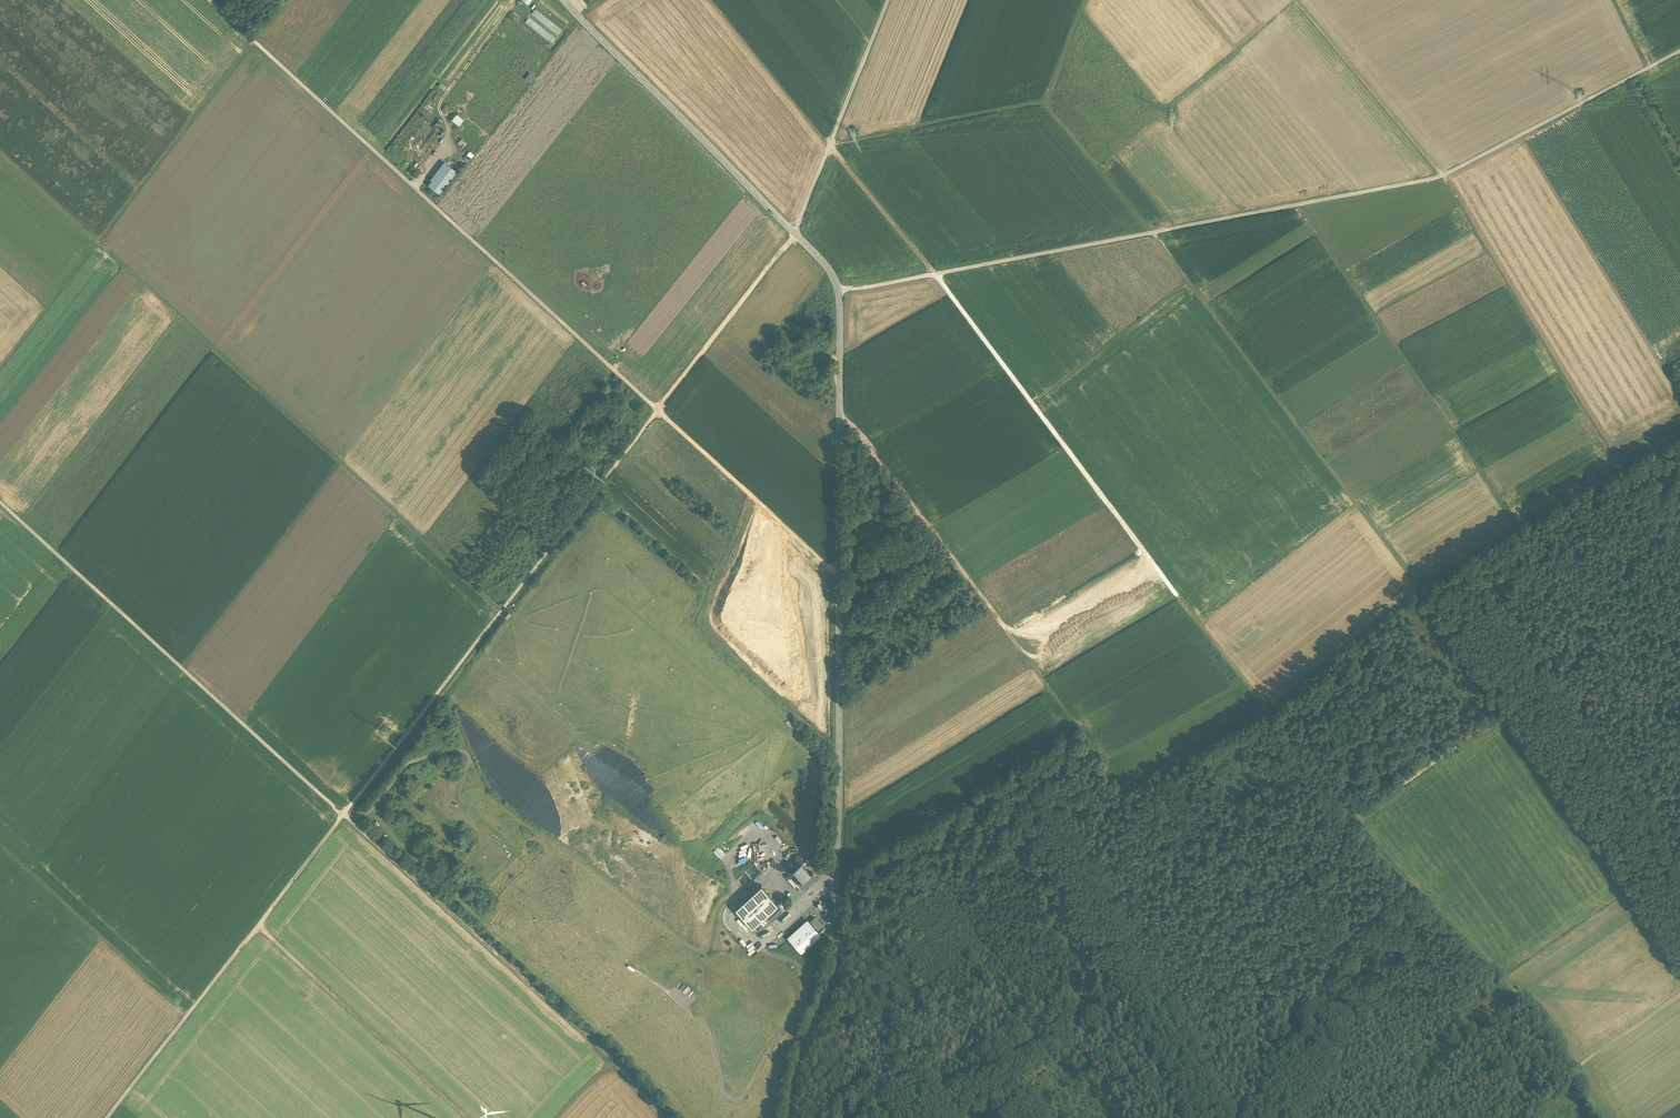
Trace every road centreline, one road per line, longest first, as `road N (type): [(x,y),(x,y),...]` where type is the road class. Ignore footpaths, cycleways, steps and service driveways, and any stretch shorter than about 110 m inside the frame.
road 1 (tertiary): [(793,1117),(804,1059),(843,974),(835,877),(840,295),(823,261),(644,82)]
road 2 (track): [(736,900),(723,896),(710,937),(693,942),(497,803),(462,749),(408,762),(371,809),(440,884),(468,902),(688,1117)]
road 3 (track): [(1572,1070),(1546,1023),(1392,870),(1267,712),(1420,589),(1622,469),(1629,478)]
road 4 (track): [(208,0),(840,572)]
road 5 (track): [(344,814),(789,240),(831,142)]
road 6 (track): [(829,148),(915,248),(1261,704)]
road 7 (track): [(0,154),(501,611)]
road 8 (track): [(1507,708),(1152,233)]
road 9 (track): [(1622,469),(1446,181),(1296,1)]
road 10 (track): [(1679,51),(1435,180),(1152,233)]
road 11 (track): [(1349,816),(1507,708),(1679,958)]
road 12 (track): [(964,1117),(1208,965),(1271,1089),(1302,1117)]
road 13 (track): [(0,503),(344,814)]
road 14 (track): [(663,1117),(607,1053),(344,814)]
road 15 (track): [(840,419),(857,429),(1079,727)]
road 16 (track): [(1520,527),(1298,205)]
road 17 (track): [(1152,233),(1043,103),(831,142)]
road 18 (track): [(1208,965),(1122,796),(1267,712),(1261,704)]
road 19 (track): [(1152,233),(838,288)]
road 20 (track): [(1079,727),(835,877)]
road 21 (track): [(467,1117),(258,927)]
road 22 (track): [(1097,166),(1296,1)]
road 23 (track): [(258,927),(107,1117)]
road 24 (track): [(0,844),(177,1010)]
road 25 (track): [(1187,278),(1032,403)]
road 26 (track): [(710,0),(829,147)]
road 27 (track): [(831,142),(888,0)]
road 28 (track): [(258,927),(344,814)]
road 29 (track): [(1572,1070),(1679,996)]

